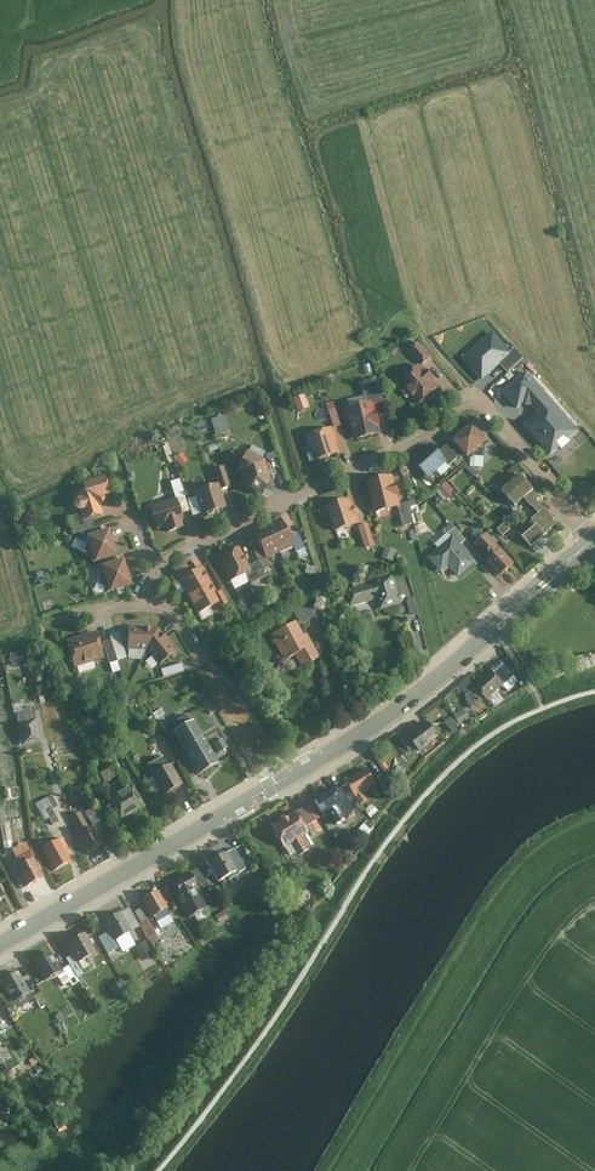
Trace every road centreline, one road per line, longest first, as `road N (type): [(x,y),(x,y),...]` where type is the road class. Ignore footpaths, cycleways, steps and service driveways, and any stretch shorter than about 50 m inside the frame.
road 1 (tertiary): [(594,541),(398,709),(0,945)]
road 2 (residential): [(594,539),(472,397),(401,452),(228,530),(157,573)]

